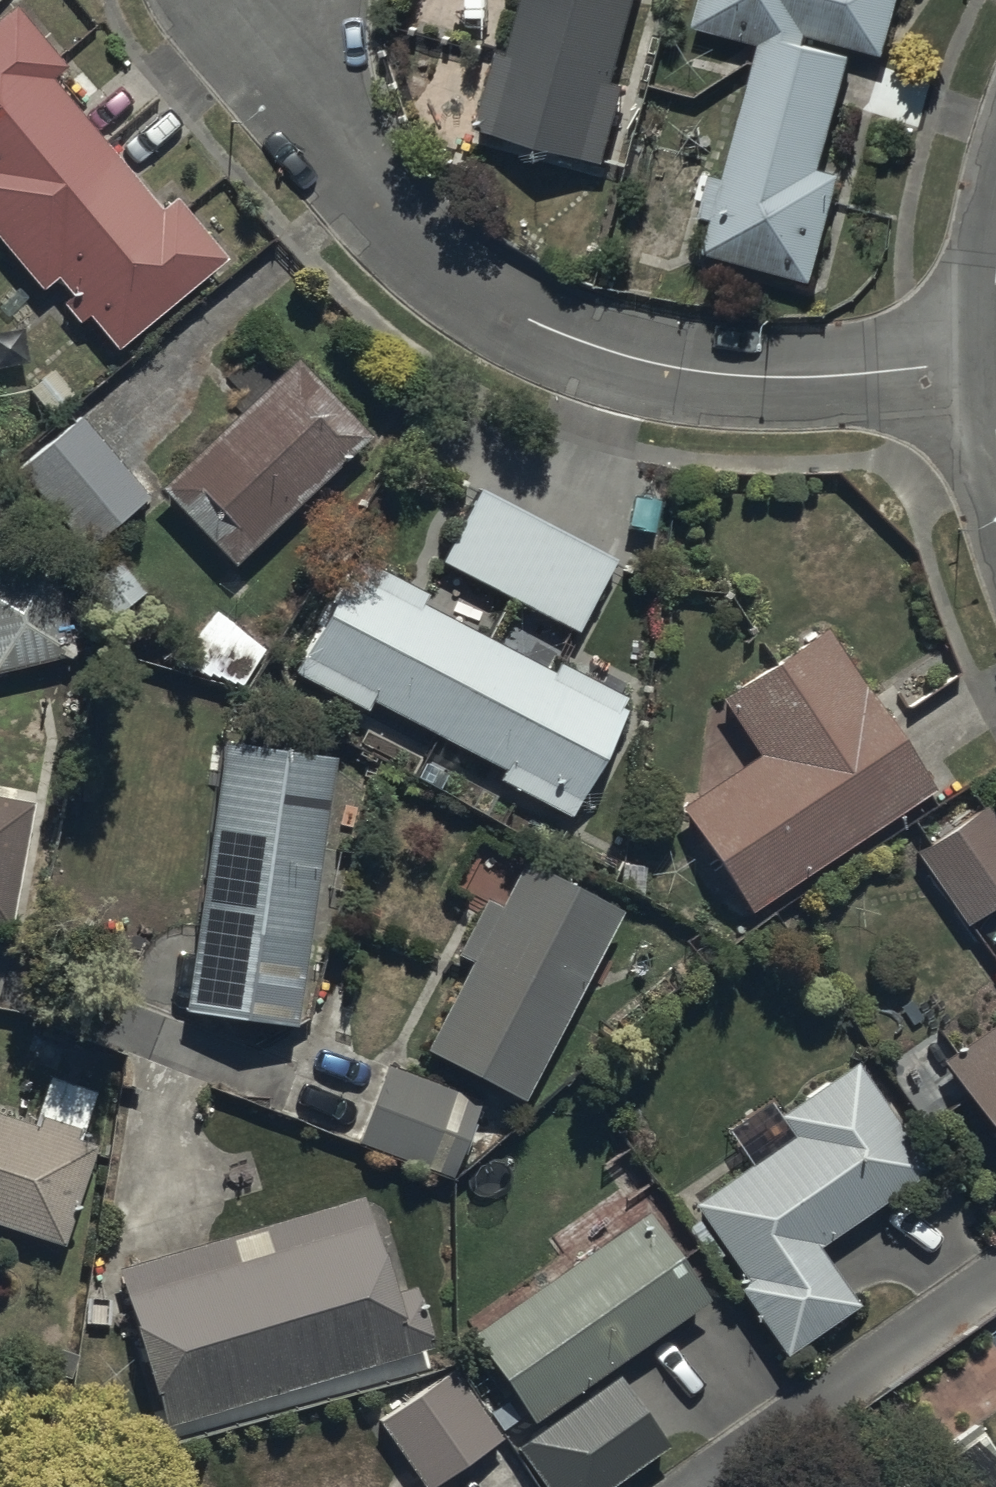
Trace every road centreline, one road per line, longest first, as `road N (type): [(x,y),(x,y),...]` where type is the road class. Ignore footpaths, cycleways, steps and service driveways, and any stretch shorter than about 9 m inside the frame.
road 1 (residential): [(994,352),(921,371),(757,378),(650,364),(538,325),(443,269),(382,206),(301,76),(267,0)]

